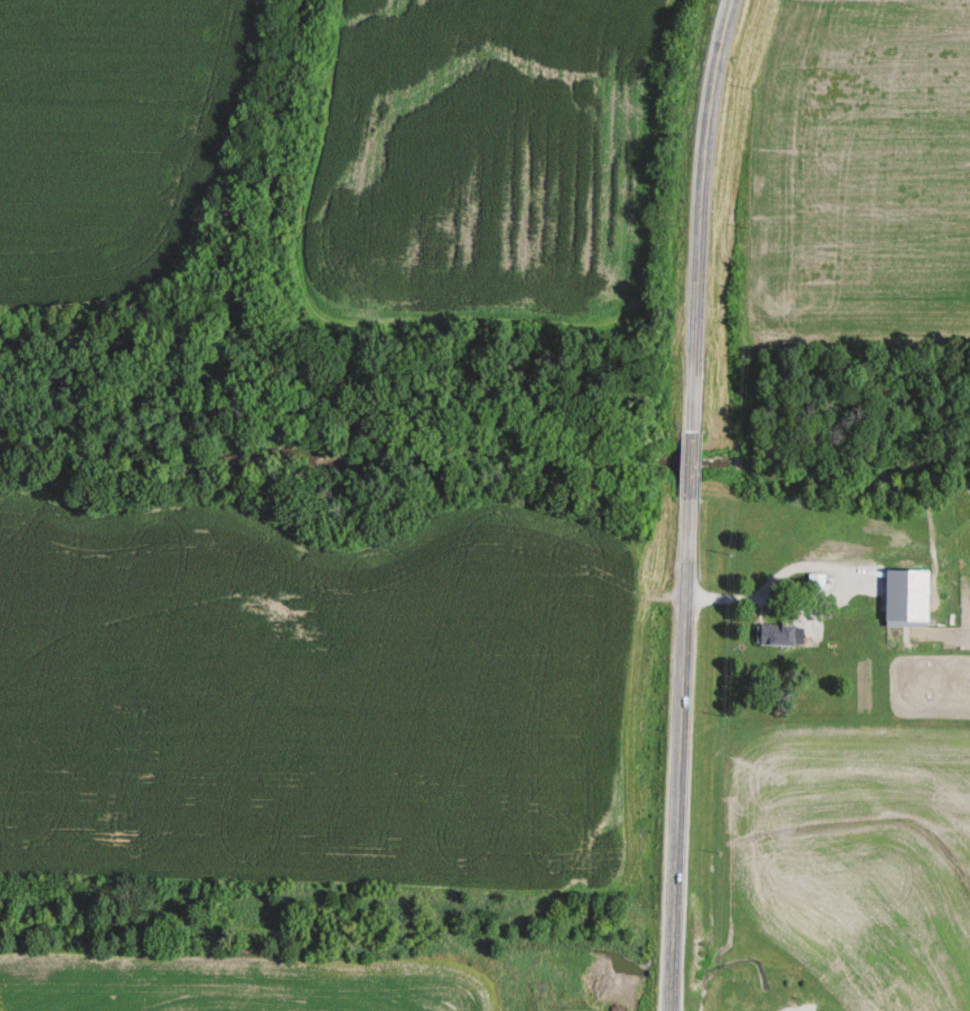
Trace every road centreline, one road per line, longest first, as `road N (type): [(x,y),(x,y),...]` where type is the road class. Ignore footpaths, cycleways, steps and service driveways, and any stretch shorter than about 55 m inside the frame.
road 1 (secondary): [(670,1010),(706,131),(733,0)]

